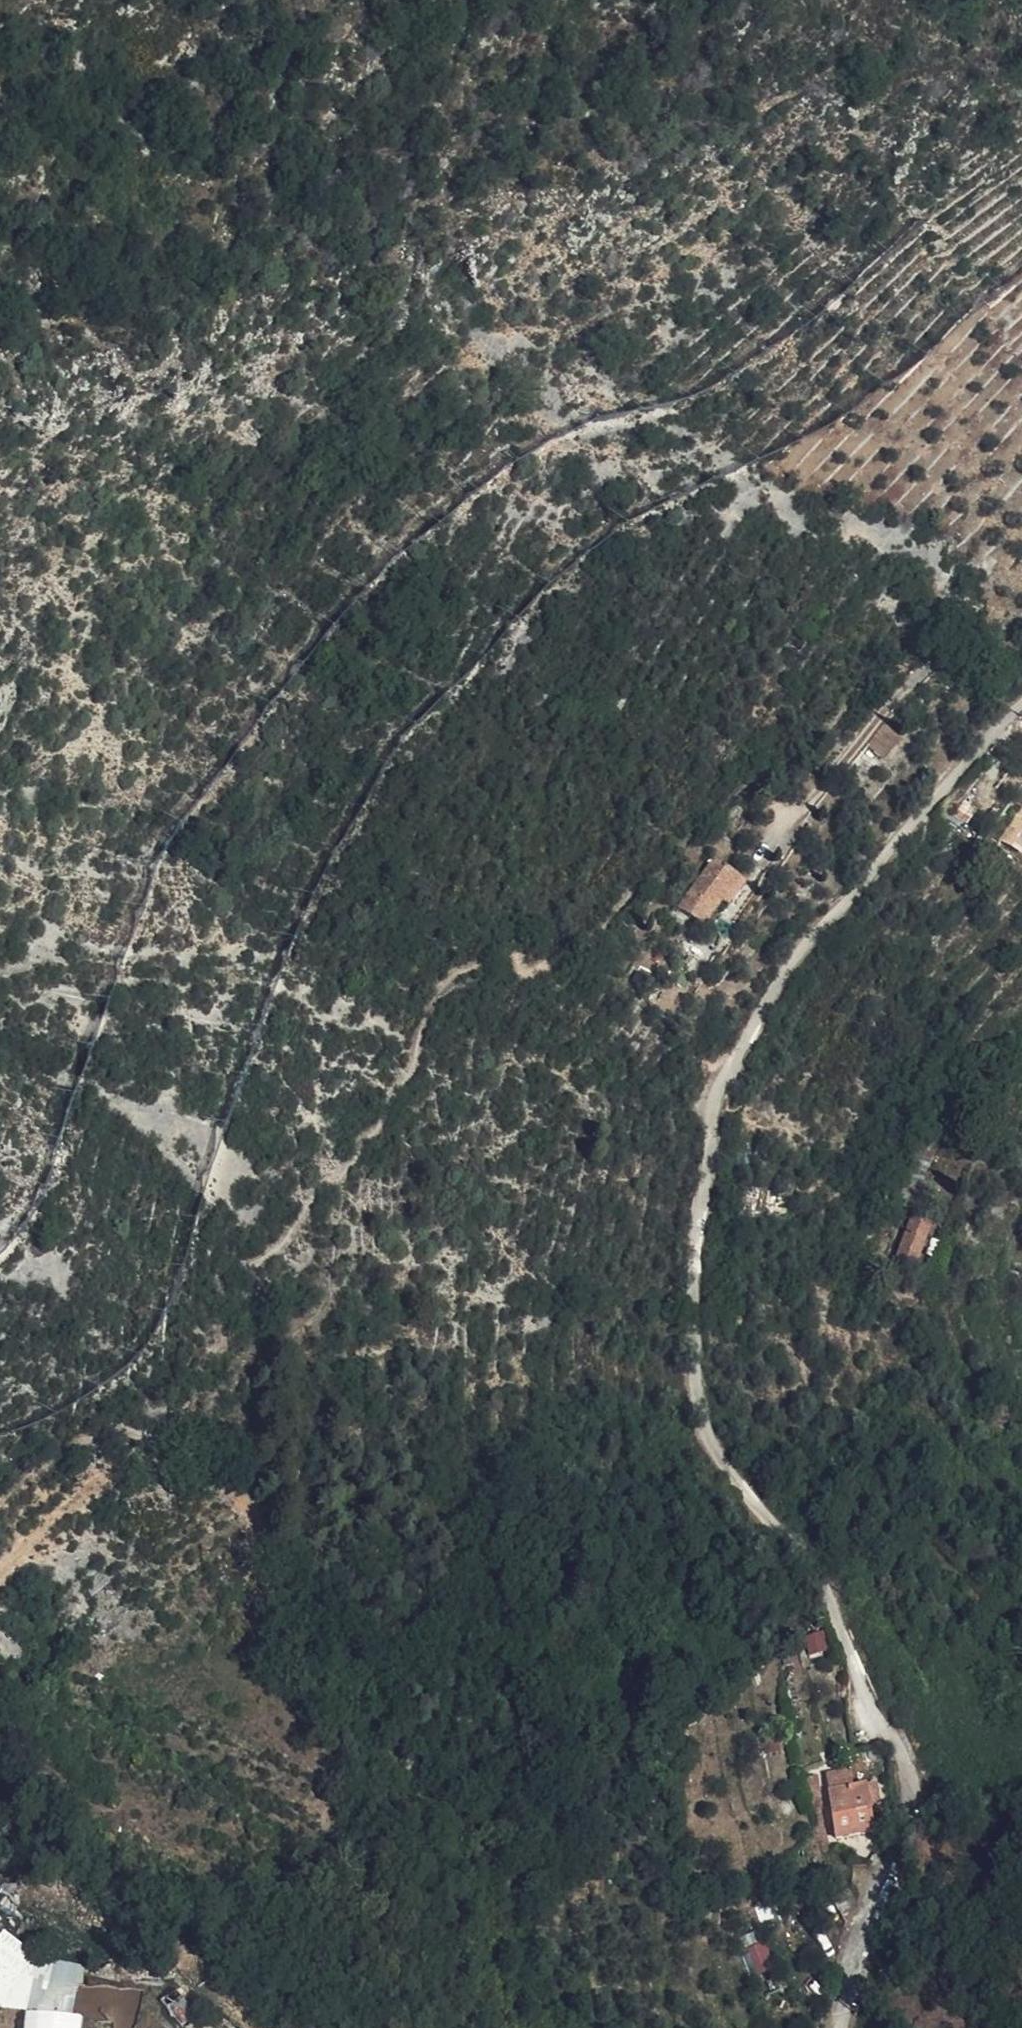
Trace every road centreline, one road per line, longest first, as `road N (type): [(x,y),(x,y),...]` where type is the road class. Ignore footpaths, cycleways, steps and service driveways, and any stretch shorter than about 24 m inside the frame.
road 1 (unclassified): [(1021,704),(790,968),(742,1042),(711,1131),(690,1324),(710,1434),(826,1590),(906,1782),(904,1817),(849,1979),(842,2027)]

